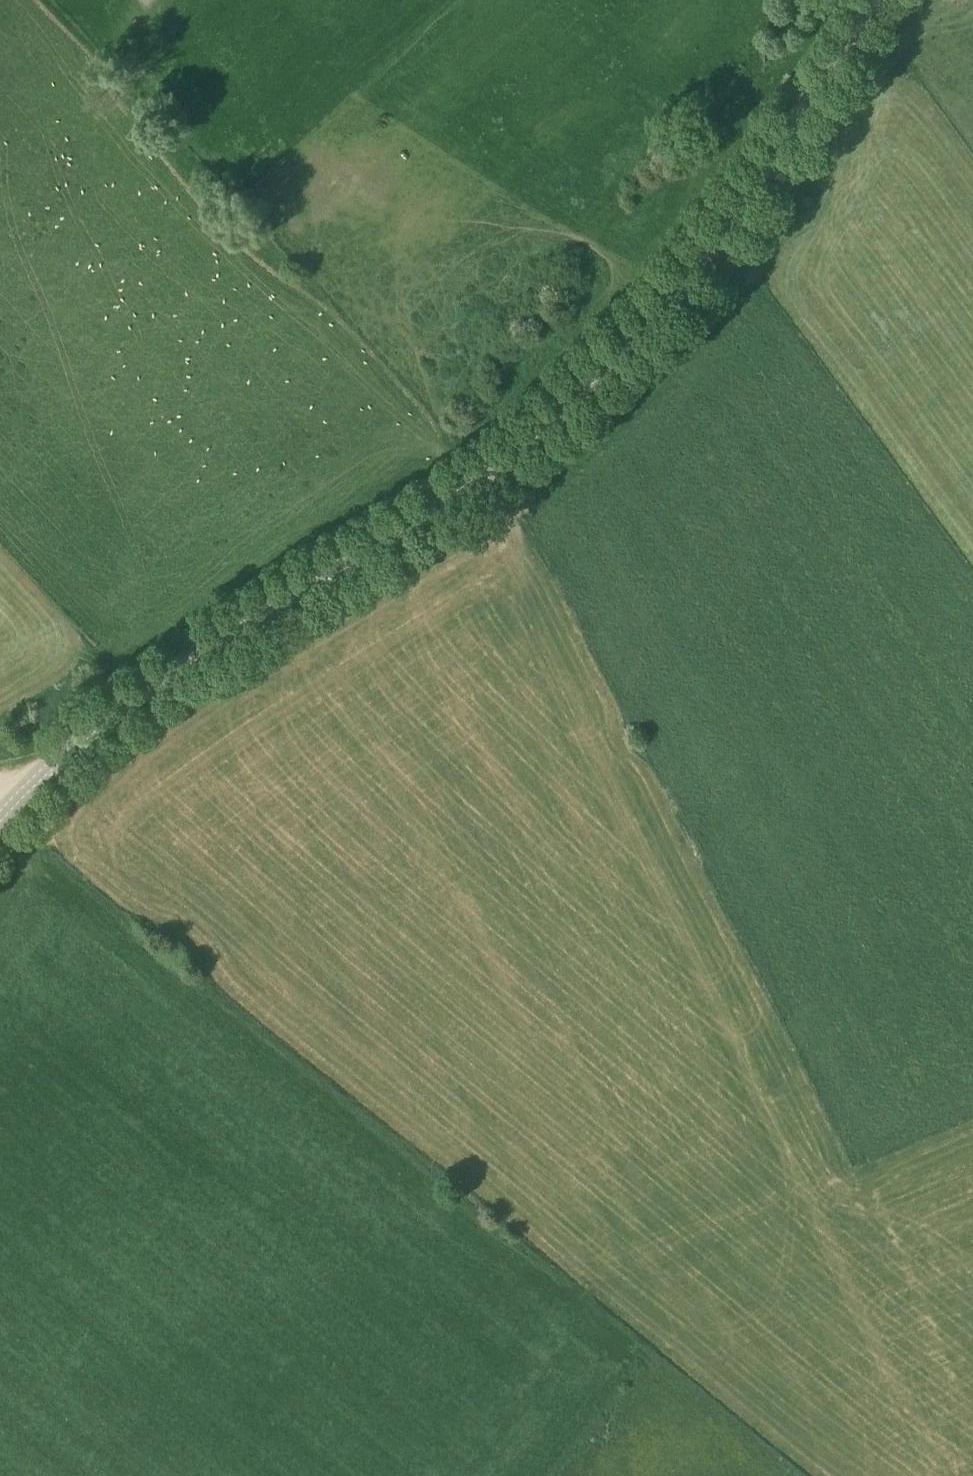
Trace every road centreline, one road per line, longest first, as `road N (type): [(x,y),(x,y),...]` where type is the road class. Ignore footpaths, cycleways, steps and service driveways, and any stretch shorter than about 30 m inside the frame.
road 1 (unclassified): [(0,810),(25,780),(172,672),(467,488),(532,438),(693,265),(869,0)]

